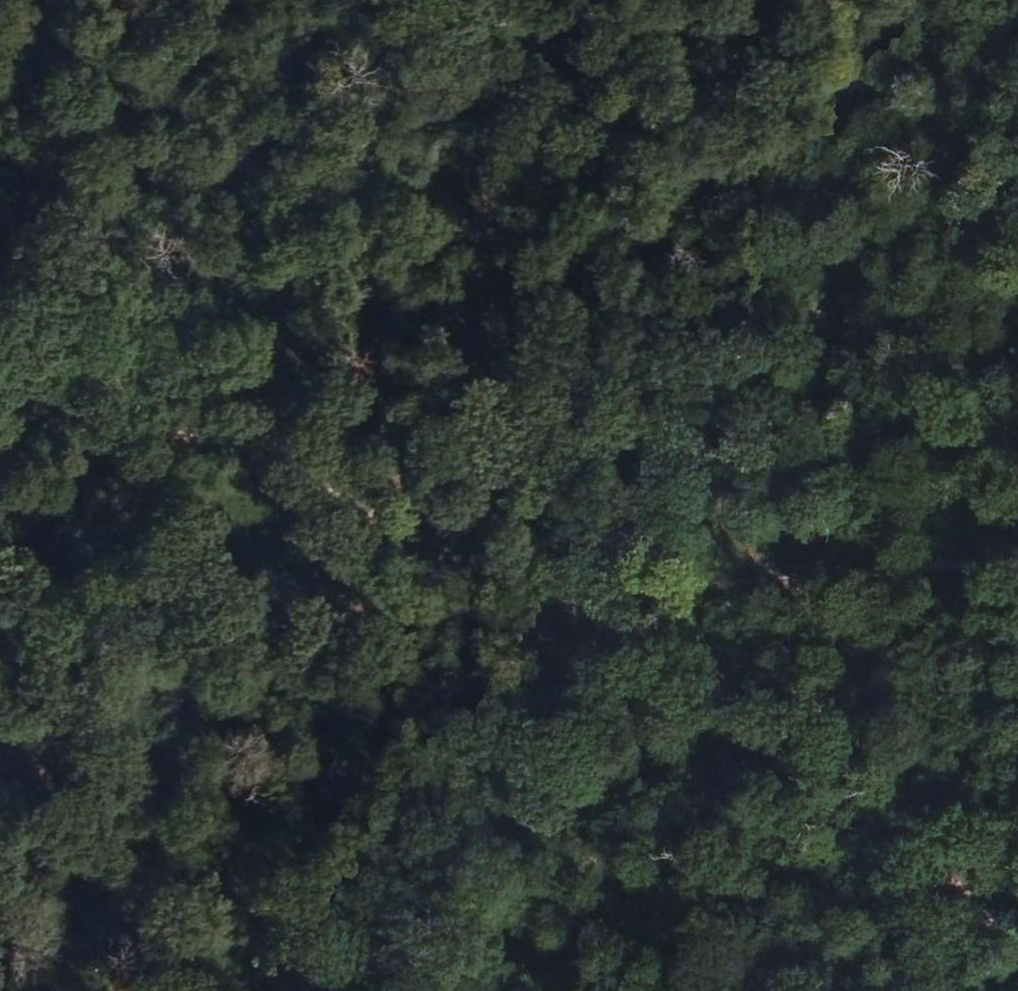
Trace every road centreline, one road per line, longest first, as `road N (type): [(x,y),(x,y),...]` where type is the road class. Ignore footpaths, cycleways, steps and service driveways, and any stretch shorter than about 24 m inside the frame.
road 1 (track): [(1017,925),(565,380),(443,254),(122,0)]
road 2 (track): [(622,595),(544,531),(251,422),(0,416)]
road 3 (track): [(622,595),(0,660)]
road 4 (track): [(1017,553),(622,595)]
road 5 (track): [(621,0),(590,125),(443,254)]
road 6 (track): [(872,748),(773,725),(622,595)]
road 7 (track): [(251,422),(443,254)]

